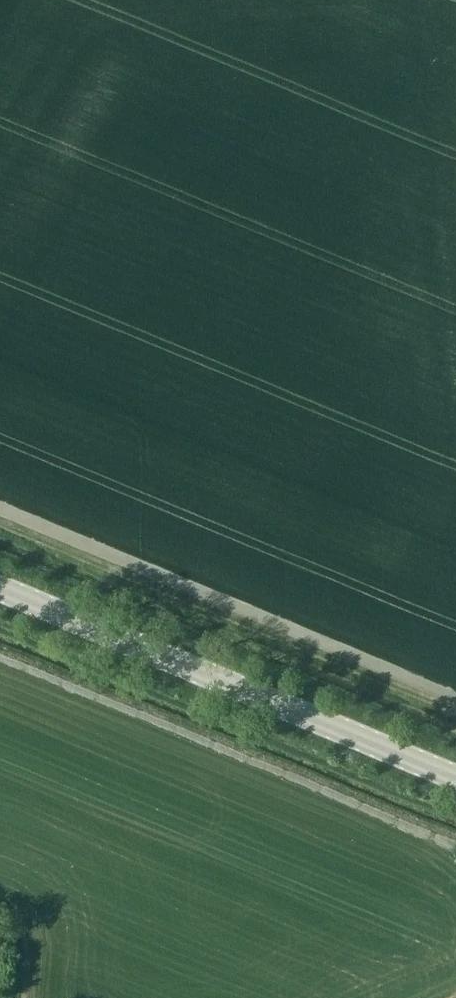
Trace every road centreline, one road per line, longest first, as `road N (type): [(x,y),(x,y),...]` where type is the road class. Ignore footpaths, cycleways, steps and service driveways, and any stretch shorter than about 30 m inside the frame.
road 1 (tertiary): [(455,779),(0,591)]

